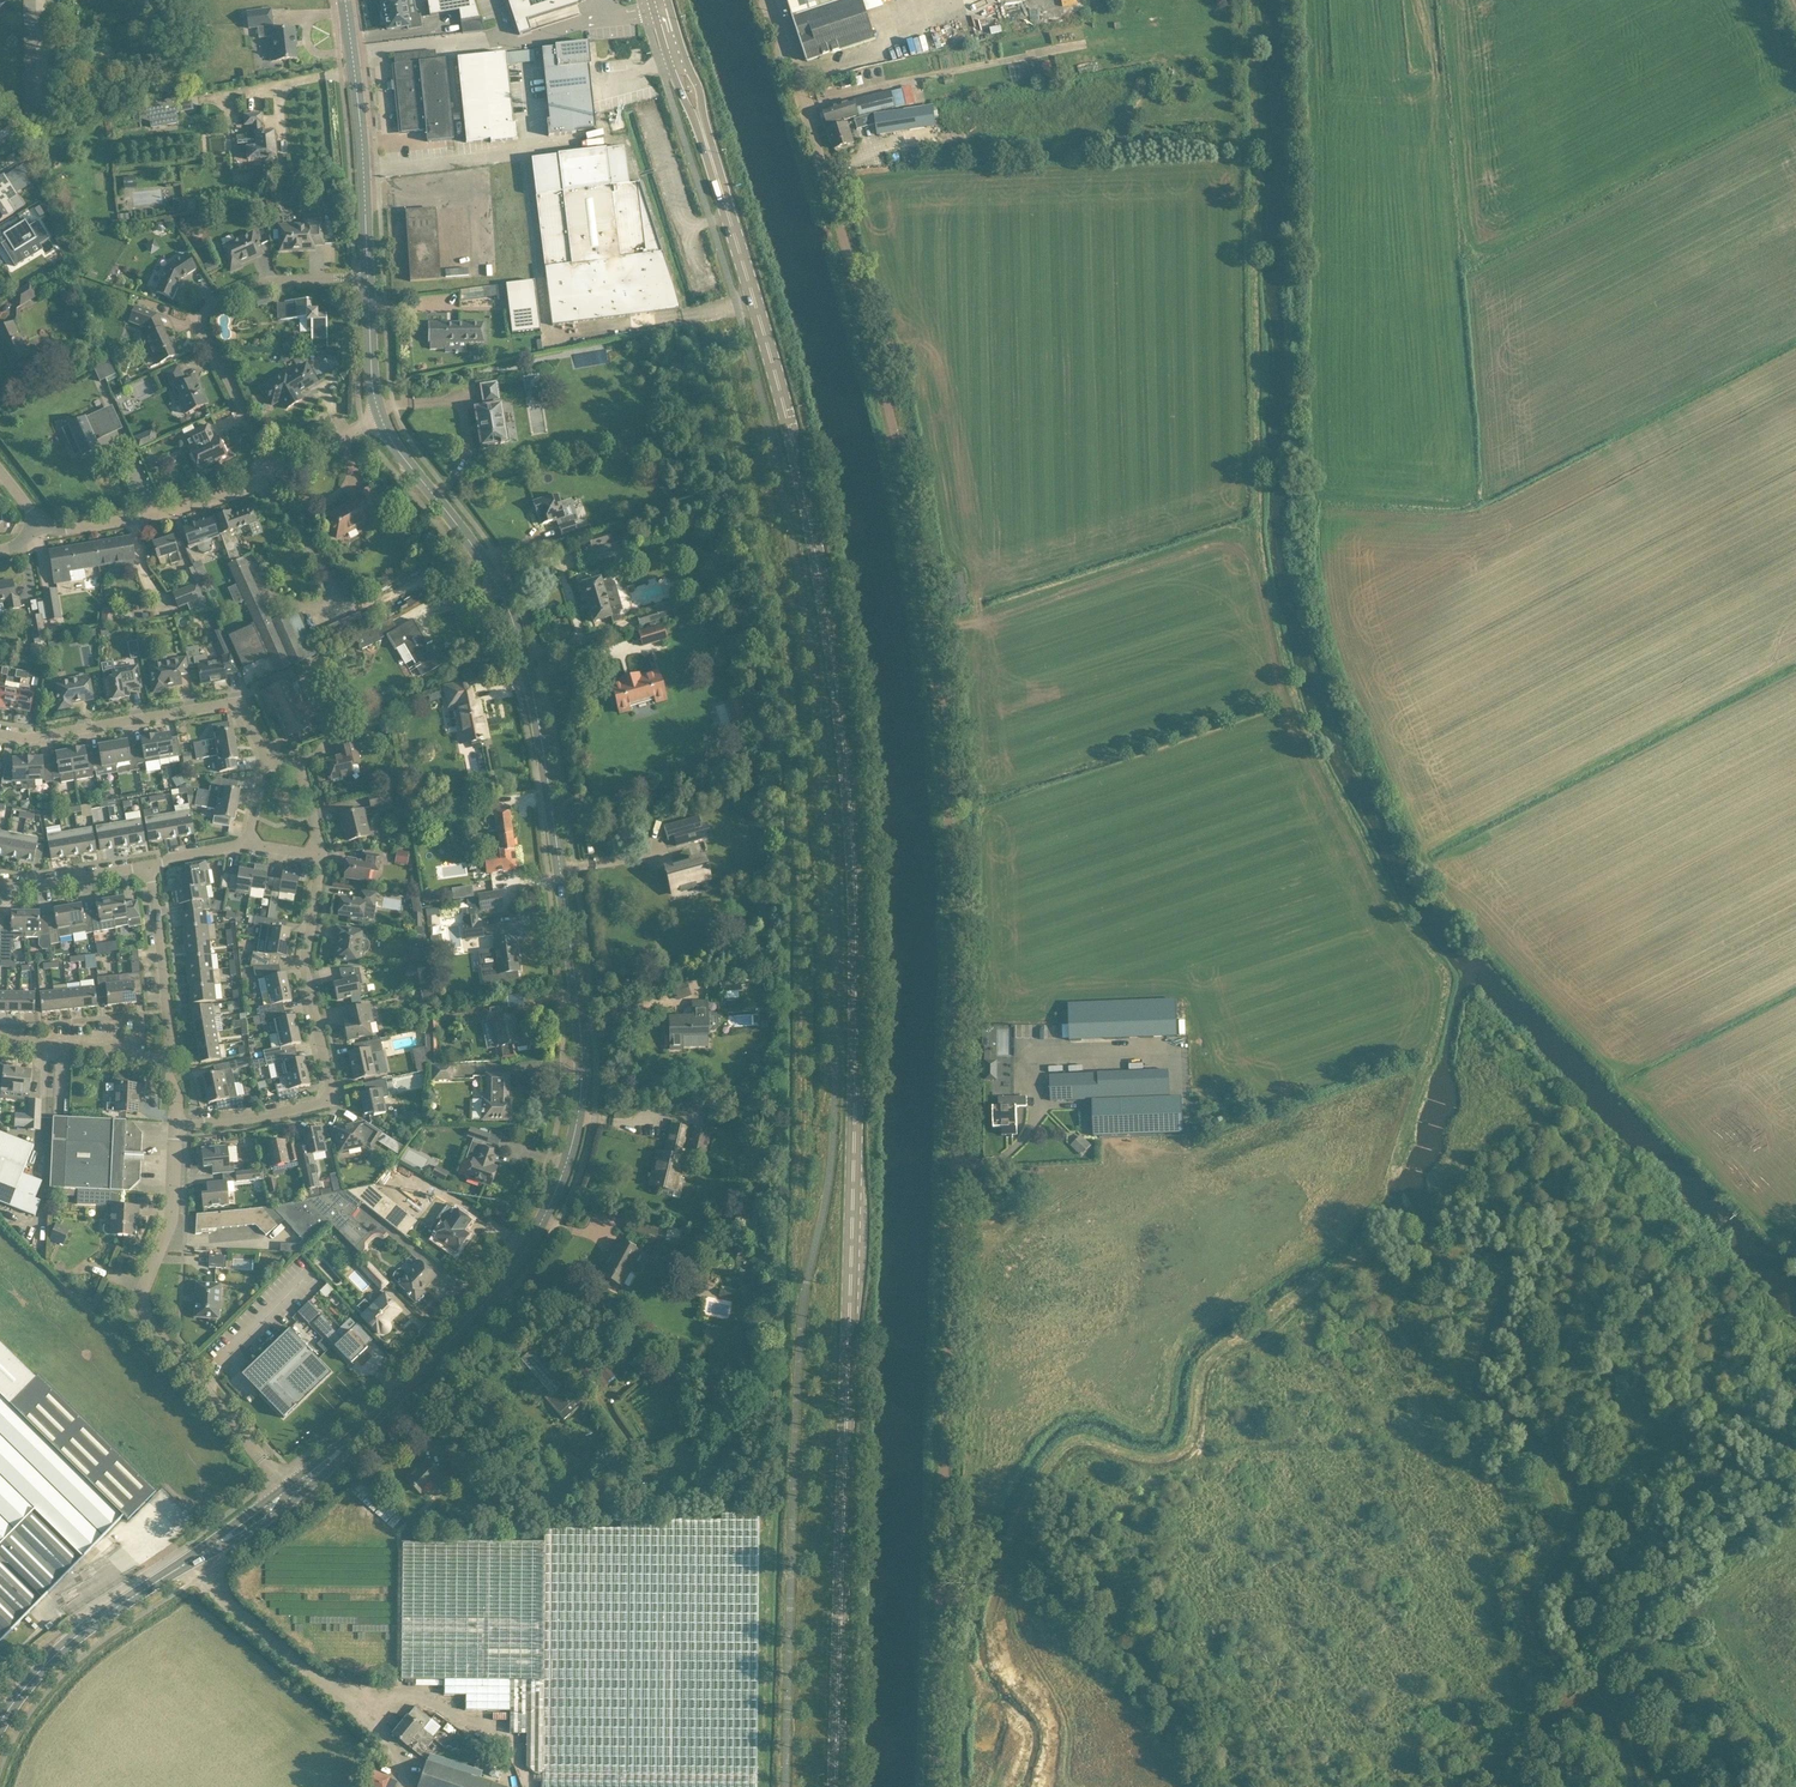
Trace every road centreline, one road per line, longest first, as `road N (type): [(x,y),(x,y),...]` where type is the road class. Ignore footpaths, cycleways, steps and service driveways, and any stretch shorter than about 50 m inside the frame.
road 1 (unclassified): [(932,1786),(947,1186),(945,845),(931,680),(872,342),(768,0)]
road 2 (secondary): [(836,1786),(857,967),(846,741),(798,463),(699,123)]
road 3 (tertiary): [(288,1493),(397,1393),(525,1244),(559,1177),(582,1068),(578,963),(533,697),(497,596),(464,532),(376,409)]
road 4 (unclassified): [(171,1125),(160,1237),(134,1306),(288,1493)]
road 5 (unclassified): [(171,1125),(320,1100),(304,975),(317,855)]
road 6 (tertiary): [(0,1721),(75,1637),(288,1493)]
road 7 (residential): [(266,471),(202,333),(207,303),(248,279),(369,268)]
road 8 (tertiary): [(369,268),(346,0)]
road 9 (residential): [(36,520),(59,525),(133,514),(266,471)]
road 10 (unclassified): [(0,729),(232,706)]
road 11 (unclassified): [(160,1053),(166,1042),(147,858)]
road 12 (unclassified): [(0,1043),(160,1053)]
road 13 (unclassified): [(0,879),(147,858)]
road 14 (tertiary): [(376,409),(369,268)]
road 15 (unclassified): [(317,855),(297,770),(258,762)]
road 16 (residential): [(266,471),(376,409)]

